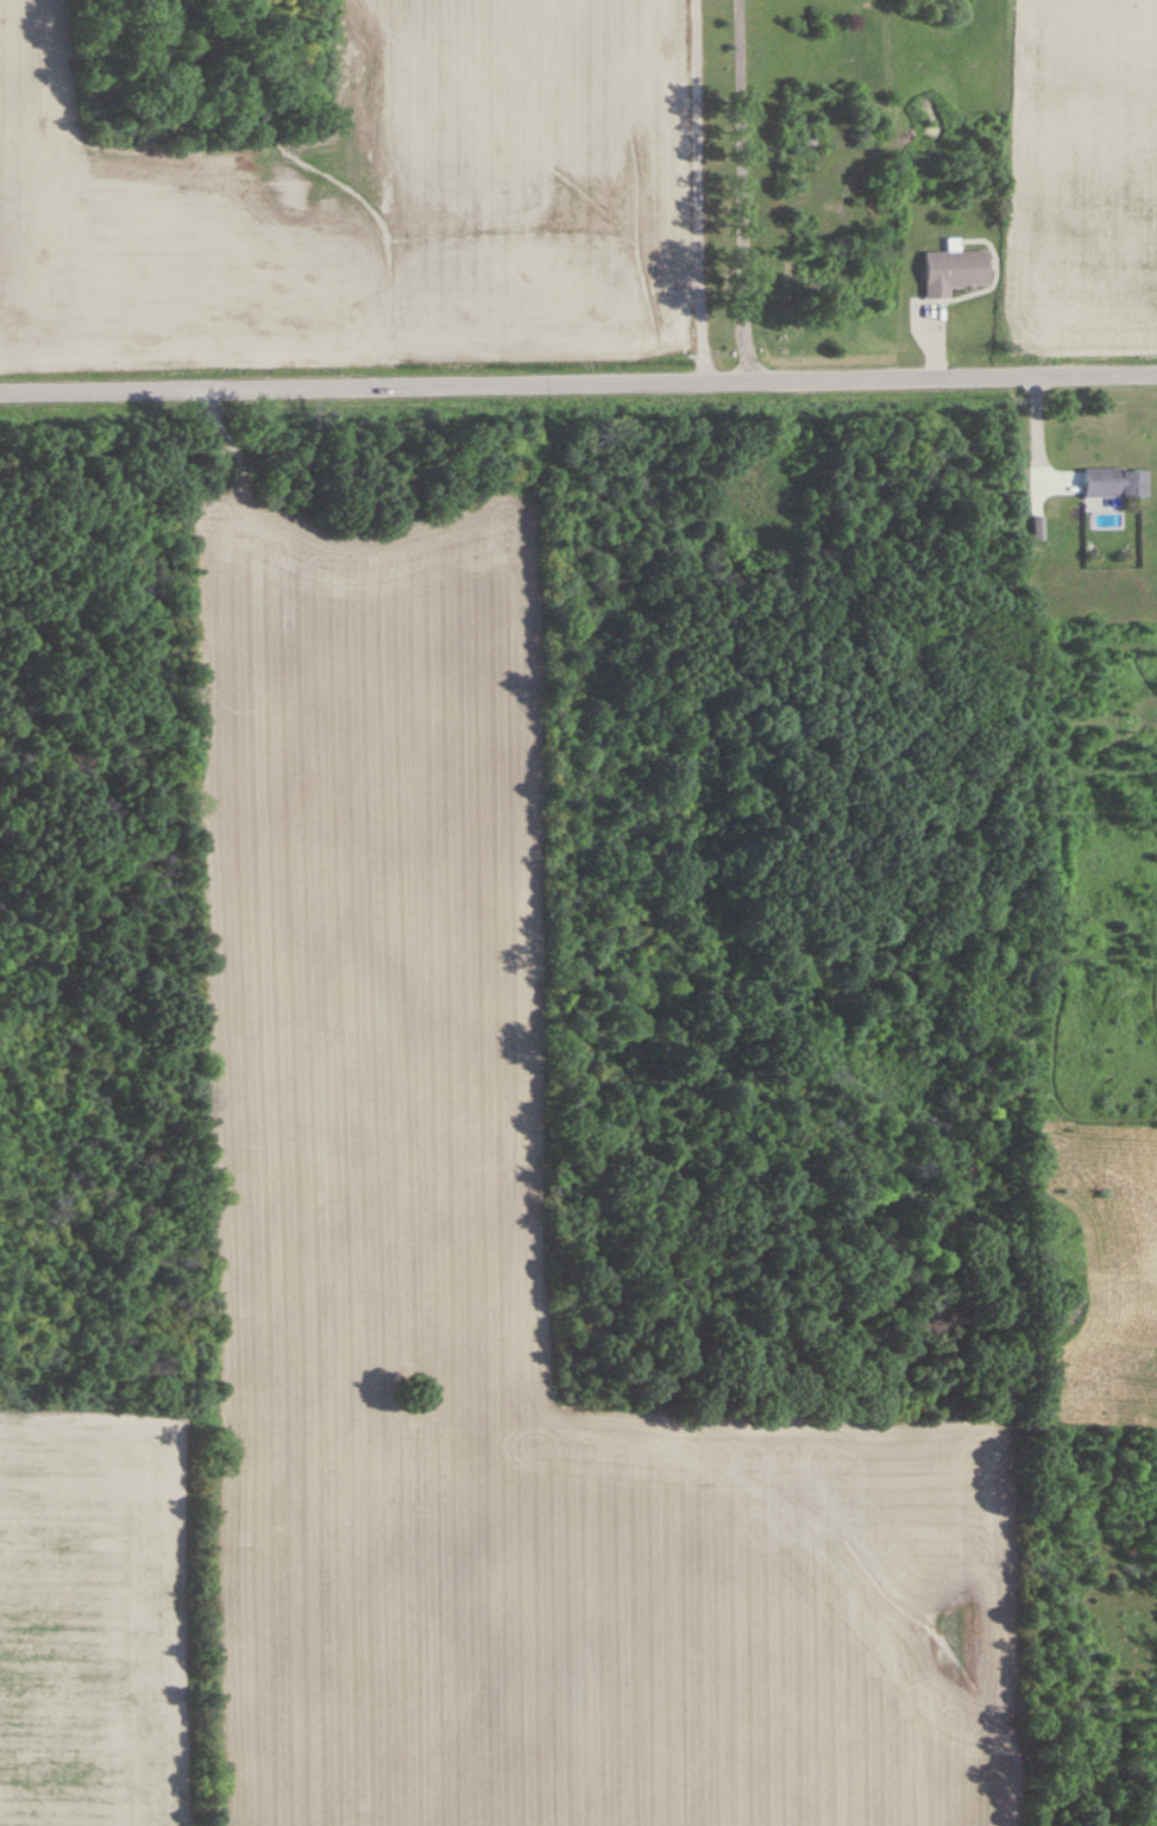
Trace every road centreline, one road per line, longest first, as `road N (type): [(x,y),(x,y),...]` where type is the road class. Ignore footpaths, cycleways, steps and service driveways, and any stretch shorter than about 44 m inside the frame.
road 1 (residential): [(0,391),(1156,374)]

